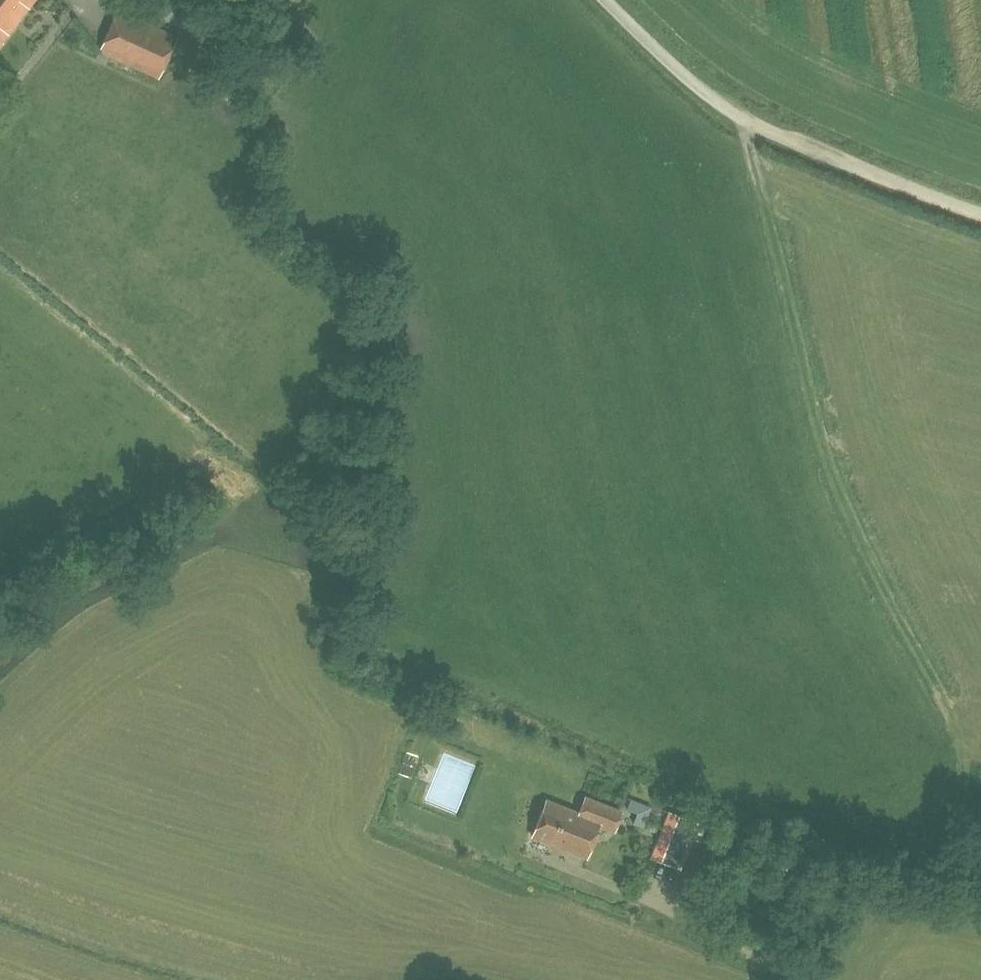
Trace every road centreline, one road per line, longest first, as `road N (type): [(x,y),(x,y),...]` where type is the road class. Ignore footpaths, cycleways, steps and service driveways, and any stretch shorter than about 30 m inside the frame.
road 1 (track): [(980,211),(745,120),(800,363),(841,498),(958,737),(961,792),(938,892)]
road 2 (unclassified): [(745,120),(607,0)]
road 3 (track): [(794,979),(658,904)]
road 4 (track): [(938,892),(910,935),(856,979)]

